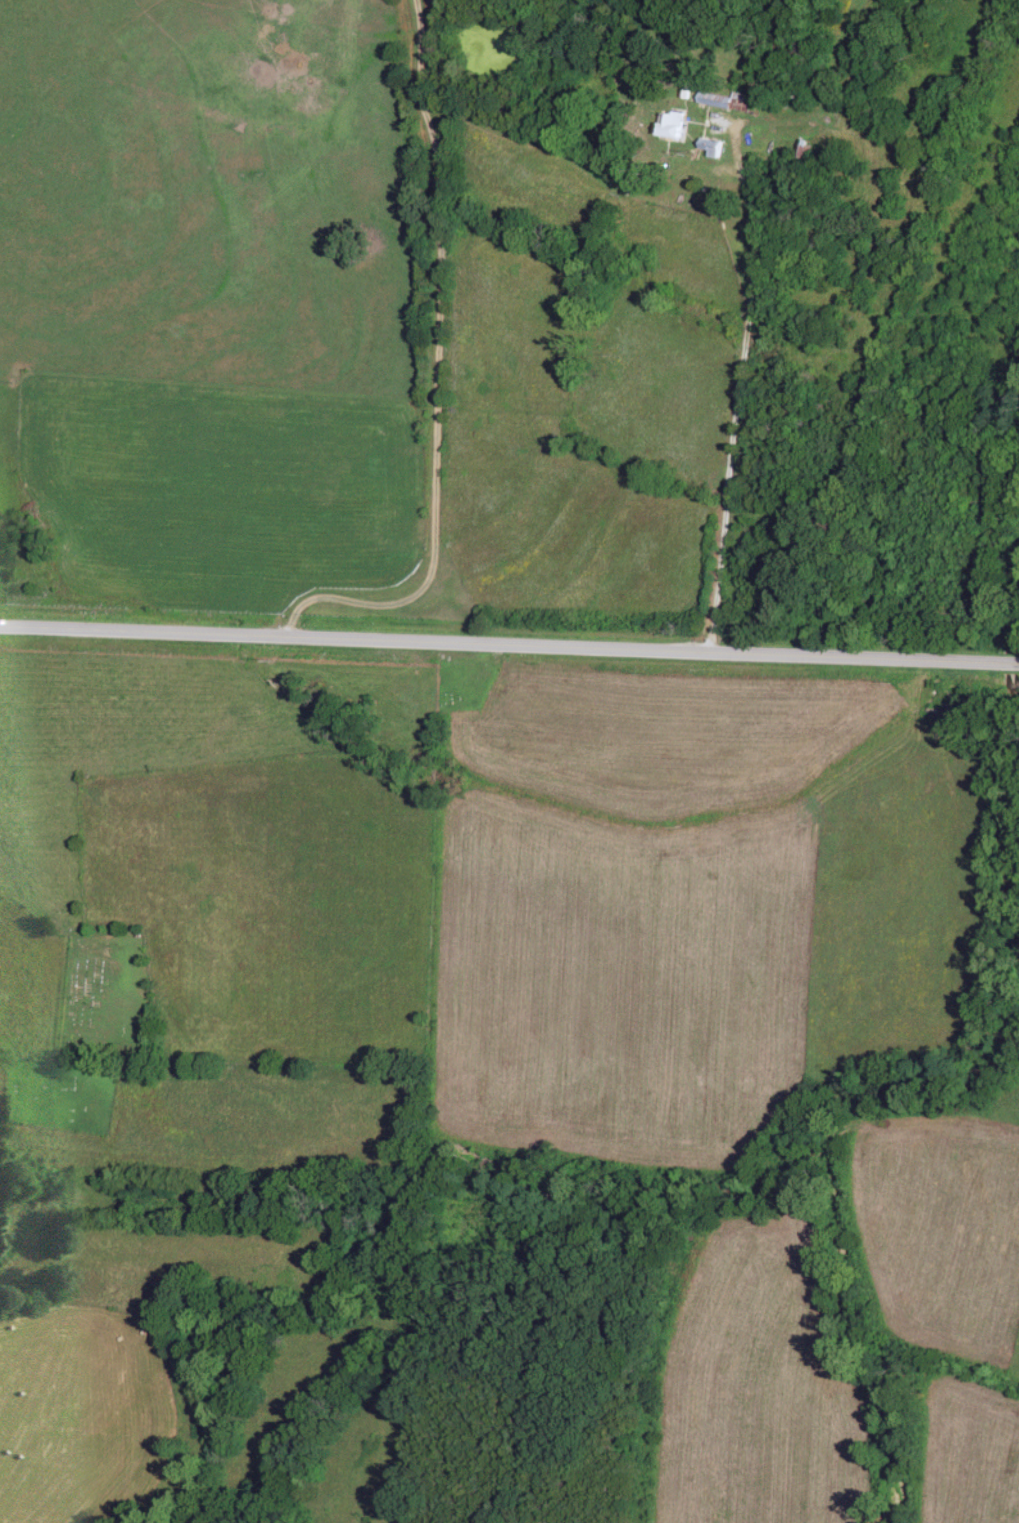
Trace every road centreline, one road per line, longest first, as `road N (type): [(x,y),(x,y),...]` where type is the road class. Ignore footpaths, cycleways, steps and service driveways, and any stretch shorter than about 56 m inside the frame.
road 1 (secondary): [(1018,664),(0,622)]

